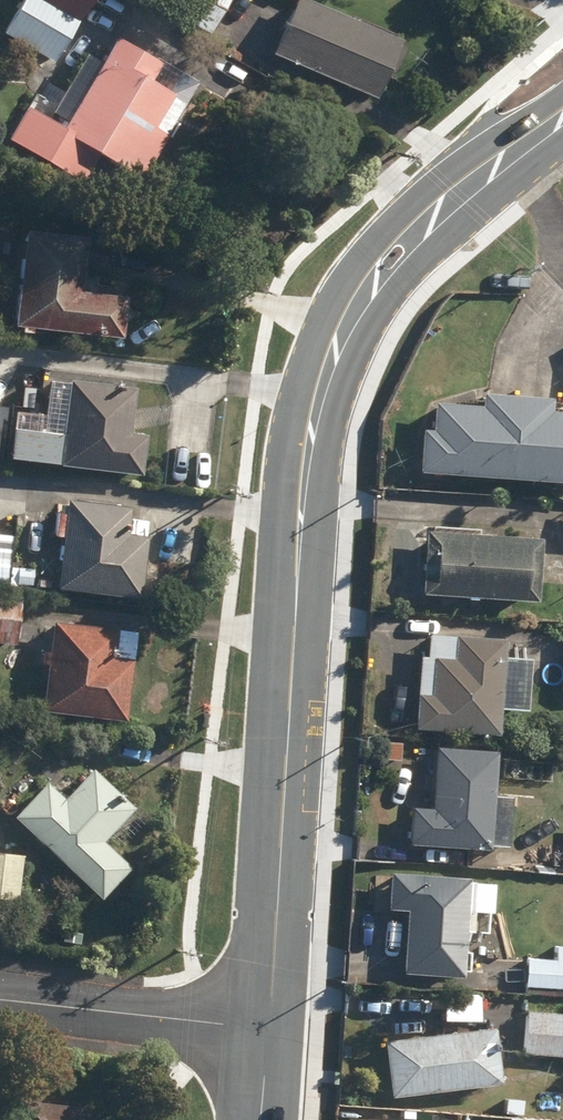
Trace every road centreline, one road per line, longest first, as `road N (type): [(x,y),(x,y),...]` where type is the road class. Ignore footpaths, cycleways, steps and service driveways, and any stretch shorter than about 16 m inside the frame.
road 1 (tertiary): [(269,1029),(307,447),(324,371),(348,321)]
road 2 (tertiary): [(348,321),(388,226),(434,181),(562,90)]
road 3 (tertiary): [(562,145),(348,321)]
road 4 (residential): [(0,1002),(269,1029)]

